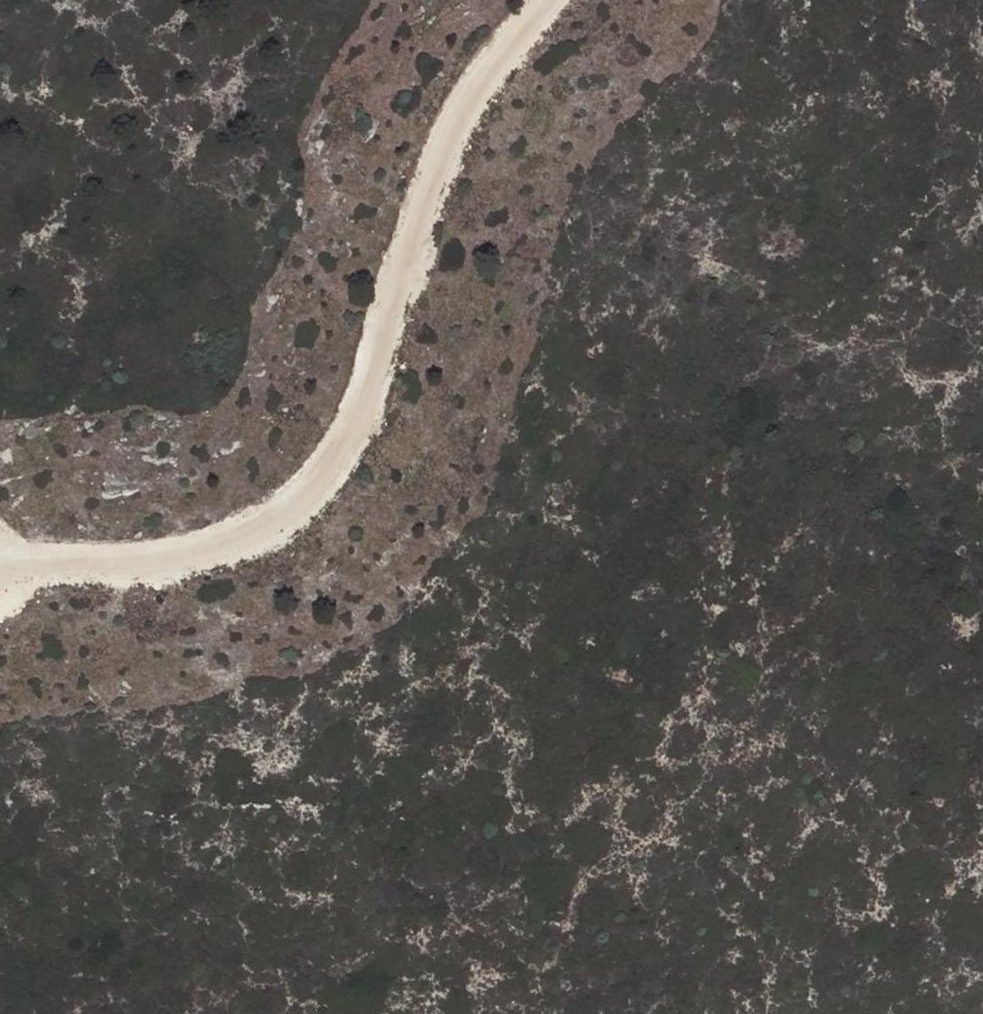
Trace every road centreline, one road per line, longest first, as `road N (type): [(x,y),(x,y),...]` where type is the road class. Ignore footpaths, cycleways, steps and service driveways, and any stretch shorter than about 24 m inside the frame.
road 1 (track): [(542,0),(471,90),(416,218),(335,458),(265,523),(109,556),(0,561)]

